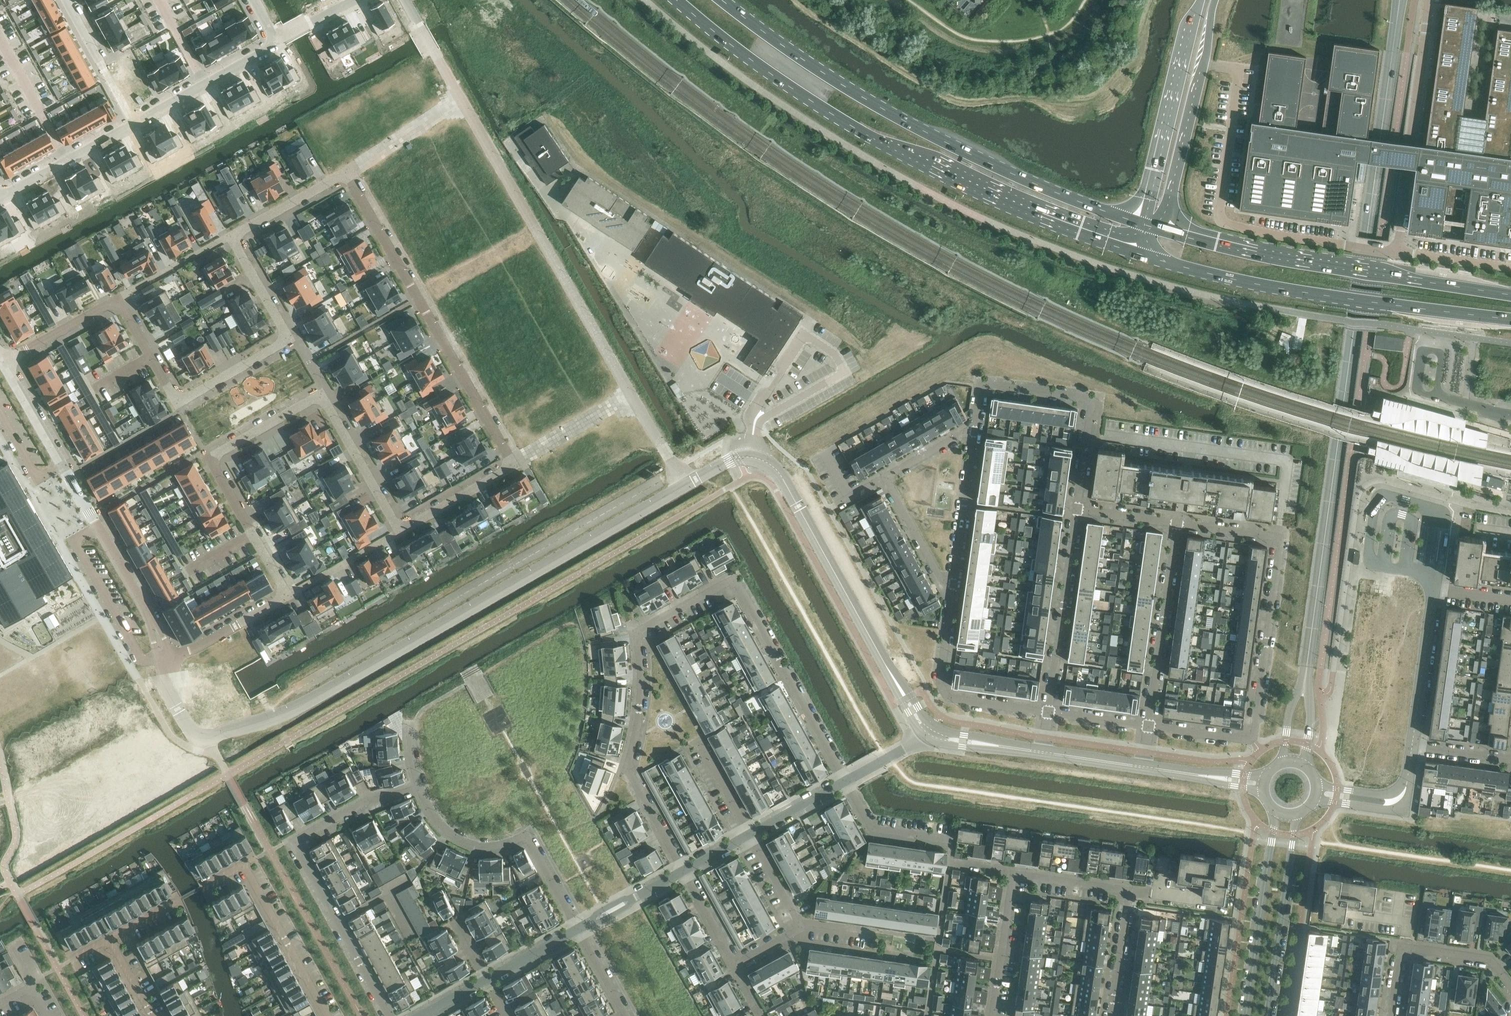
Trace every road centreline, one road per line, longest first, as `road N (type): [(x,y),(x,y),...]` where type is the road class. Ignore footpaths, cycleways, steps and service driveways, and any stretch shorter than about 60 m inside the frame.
road 1 (tertiary): [(1305,680),(1400,2)]
road 2 (primary): [(676,0),(867,135),(962,186),(1142,255)]
road 3 (tertiary): [(684,486),(258,722)]
road 4 (primary): [(1139,222),(948,143),(834,79),(722,0)]
road 5 (residential): [(515,466),(401,531),(323,396),(214,460)]
road 6 (primary): [(1142,255),(1305,292),(1510,318)]
road 7 (primary): [(1510,294),(1162,228)]
road 8 (residential): [(635,400),(462,100)]
road 9 (tertiary): [(896,681),(776,470),(741,457),(684,486)]
road 10 (residential): [(389,1015),(292,840),(372,796),(419,785)]
road 11 (residential): [(847,780),(736,578),(642,630)]
road 12 (residential): [(515,466),(348,173)]
road 13 (residential): [(148,616),(4,363)]
road 14 (residential): [(214,460),(291,593),(172,658)]
road 15 (residential): [(642,630),(628,769),(686,870)]
road 16 (unclassified): [(1430,0),(1398,252)]
road 17 (residential): [(976,429),(883,477),(951,602)]
road 18 (residential): [(1013,872),(1130,889),(1112,1015)]
road 19 (residential): [(180,401),(290,338),(232,238)]
road 20 (residential): [(419,785),(438,824),(465,844),(529,840),(577,928)]
road 21 (tertiary): [(1162,228),(1216,0)]
road 22 (tertiary): [(1201,0),(1139,222)]
road 23 (residential): [(203,886),(244,864),(326,1015)]
road 24 (residential): [(1079,508),(1048,712)]
road 25 (residential): [(1176,524),(1149,727)]
road 26 (tertiary): [(1277,814),(1245,1015)]
road 27 (tertiary): [(1267,1015),(1297,816)]
road 28 (residential): [(1279,539),(1251,737)]
road 29 (residential): [(951,602),(943,694),(1048,712)]
road 30 (tertiary): [(0,843),(163,748)]
road 31 (unclassified): [(159,661),(0,753)]
road 32 (residential): [(976,429),(951,602)]
road 33 (tertiary): [(153,726),(0,809)]
road 34 (residential): [(274,45),(135,123)]
road 35 (residential): [(1412,745),(1433,590)]
road 36 (residential): [(1093,403),(981,387),(976,429)]
road 37 (residential): [(135,123),(0,196)]
road 38 (residential): [(993,1015),(1013,872)]
road 39 (residential): [(67,0),(135,123)]
road 40 (residential): [(1412,745),(1406,791),(1394,801),(1318,792)]
road 41 (residential): [(635,400),(515,466)]
road 42 (residential): [(954,841),(876,830),(847,780)]
road 43 (residential): [(462,100),(348,173)]
road 44 (residential): [(348,173),(232,238)]
road 45 (residential): [(121,300),(4,363)]
road 46 (residential): [(1401,948),(1485,960),(1510,990)]
road 47 (residential): [(686,870),(577,928)]
road 48 (tertiary): [(1262,784),(1143,767)]

